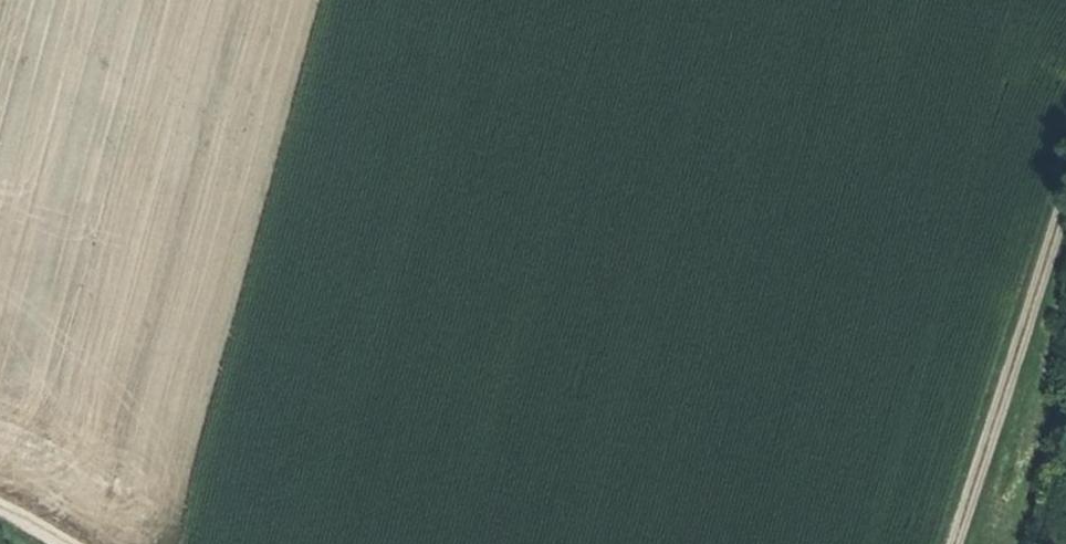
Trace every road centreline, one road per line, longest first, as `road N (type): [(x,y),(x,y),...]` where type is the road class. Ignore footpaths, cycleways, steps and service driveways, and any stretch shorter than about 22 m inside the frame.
road 1 (track): [(1065,216),(958,543)]

